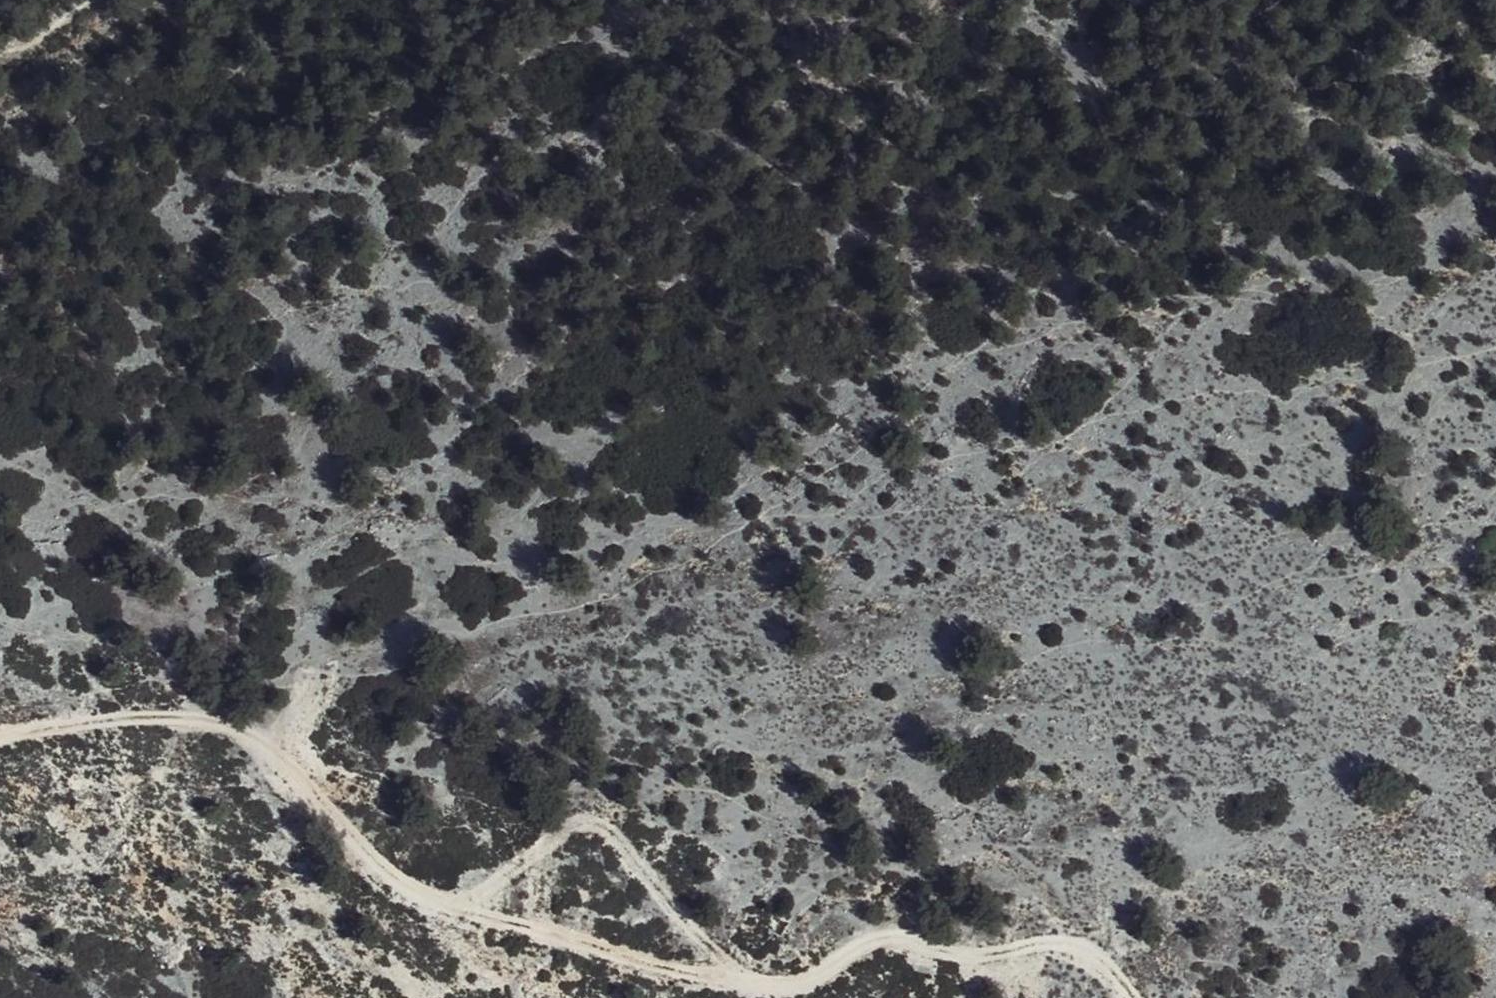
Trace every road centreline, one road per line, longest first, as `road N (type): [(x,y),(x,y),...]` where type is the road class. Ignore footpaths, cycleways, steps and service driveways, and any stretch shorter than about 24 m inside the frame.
road 1 (track): [(0,738),(111,709),(227,717),(425,882),(736,986),(812,965),(894,926),(918,921),(966,946),(1042,917),(1067,927),(1108,970),(1155,997)]

